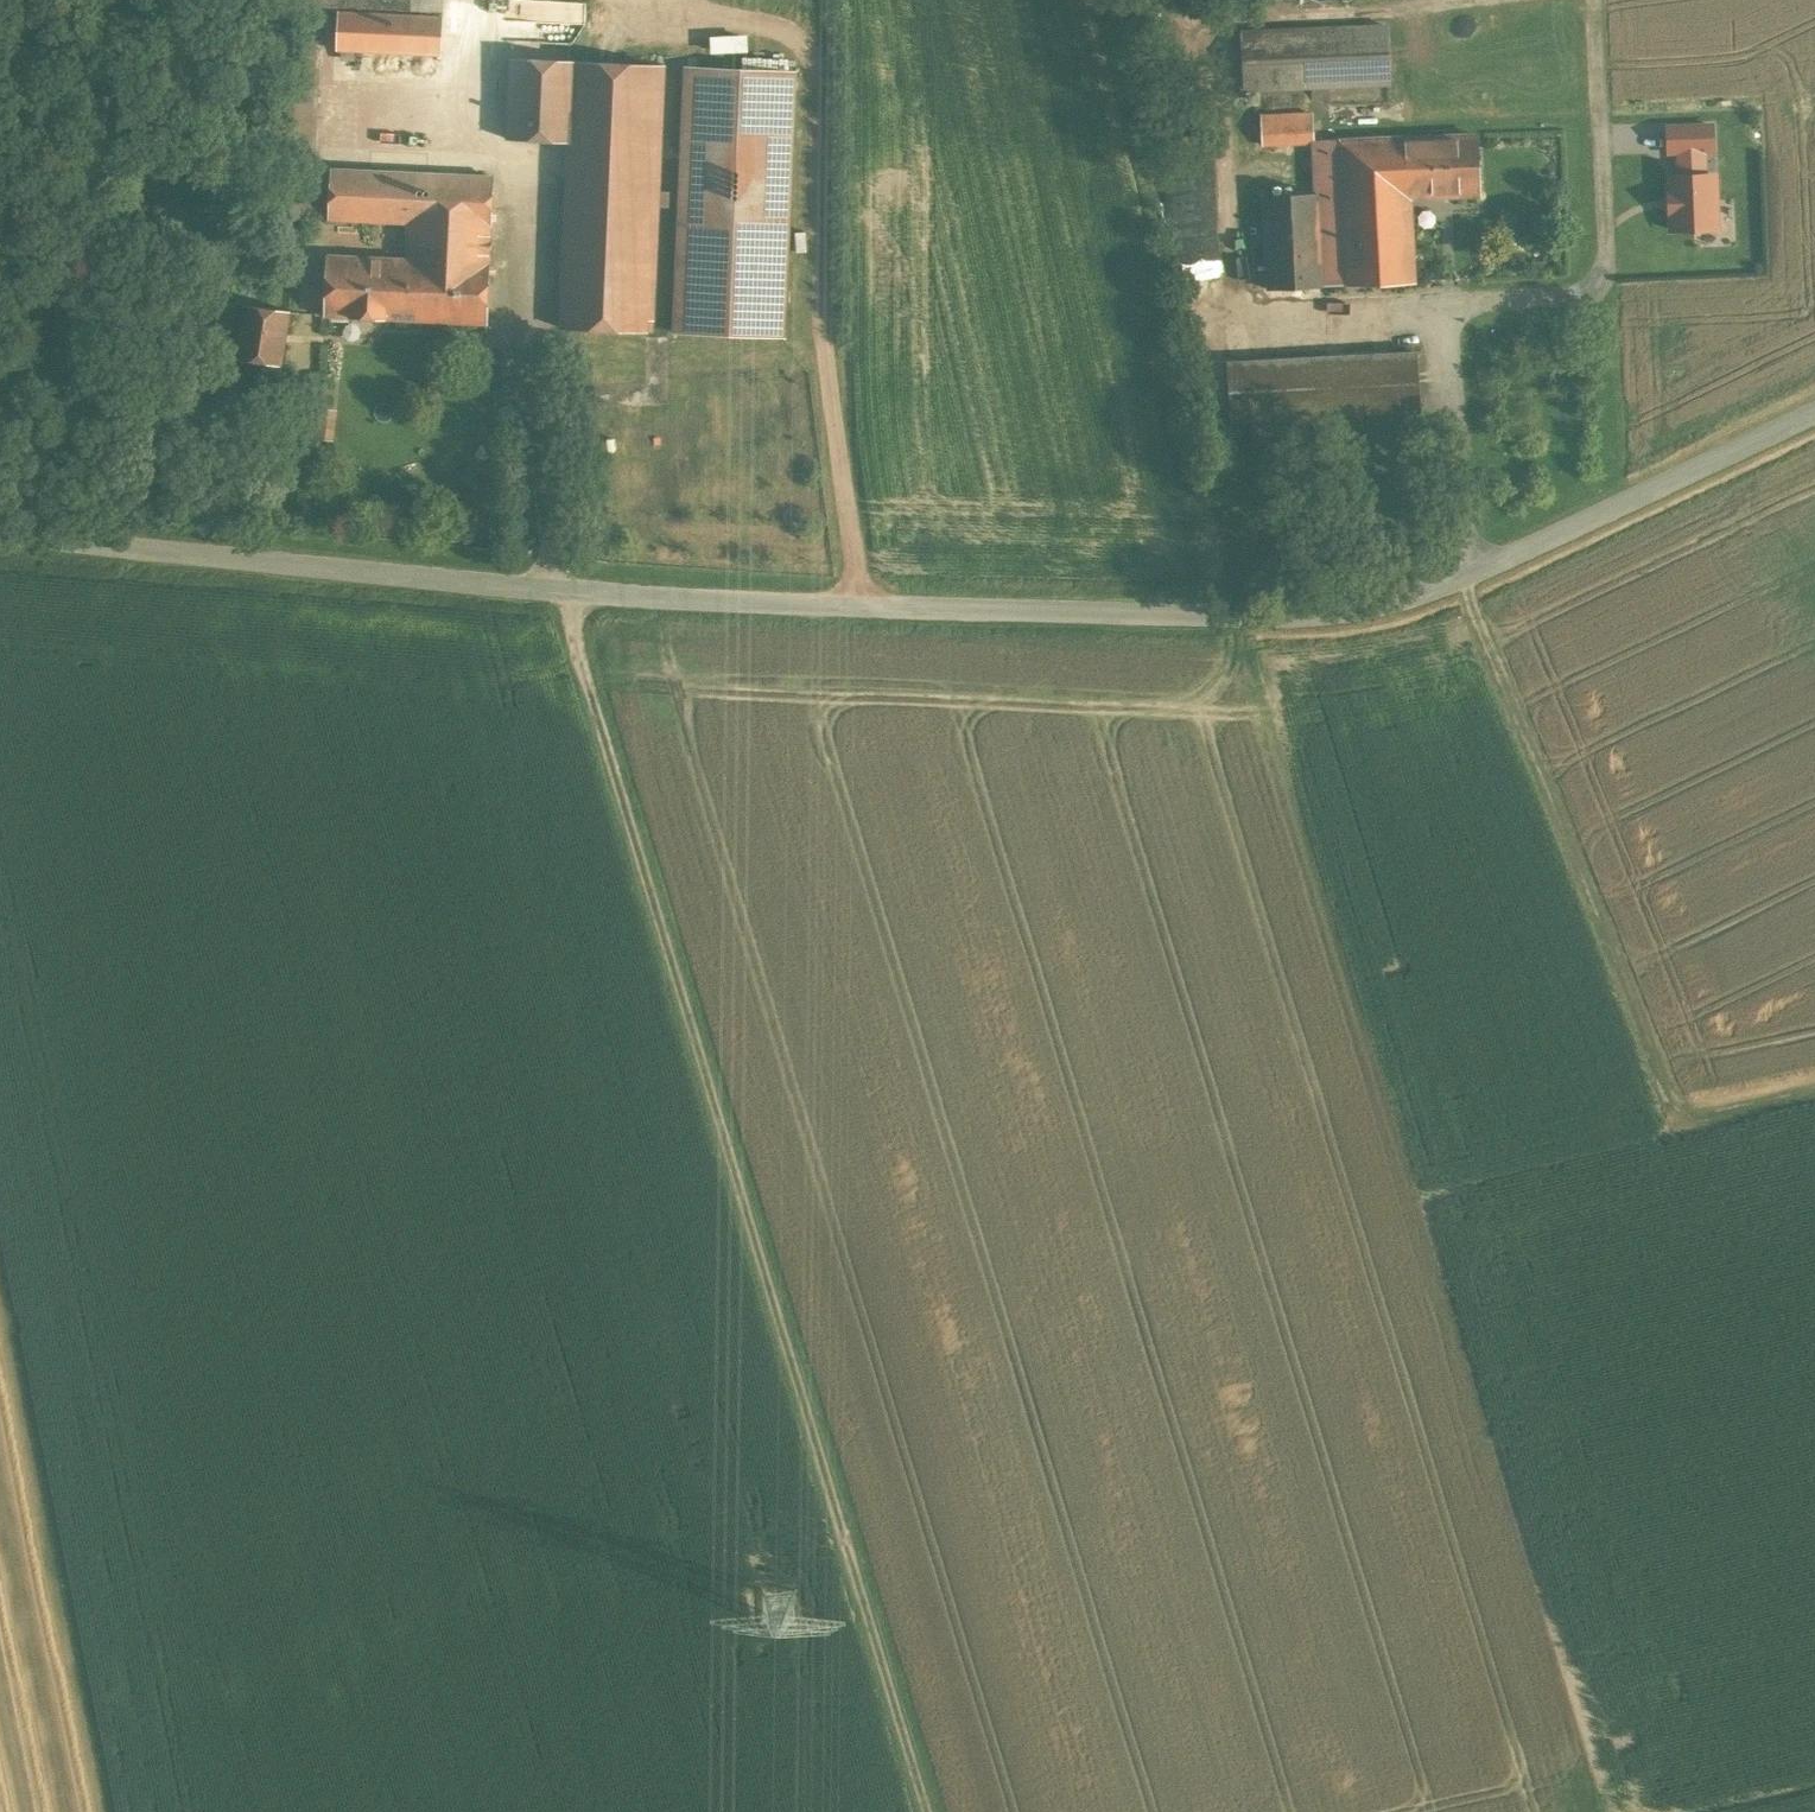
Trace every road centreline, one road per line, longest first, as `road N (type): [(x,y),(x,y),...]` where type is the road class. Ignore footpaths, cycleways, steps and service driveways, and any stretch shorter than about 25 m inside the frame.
road 1 (unclassified): [(1814,410),(1462,581),(1353,613),(1232,616),(562,588),(0,530)]
road 2 (track): [(929,1811),(562,588)]
road 3 (track): [(1814,1079),(1729,1100),(1694,1098),(1667,1073),(1462,581)]

